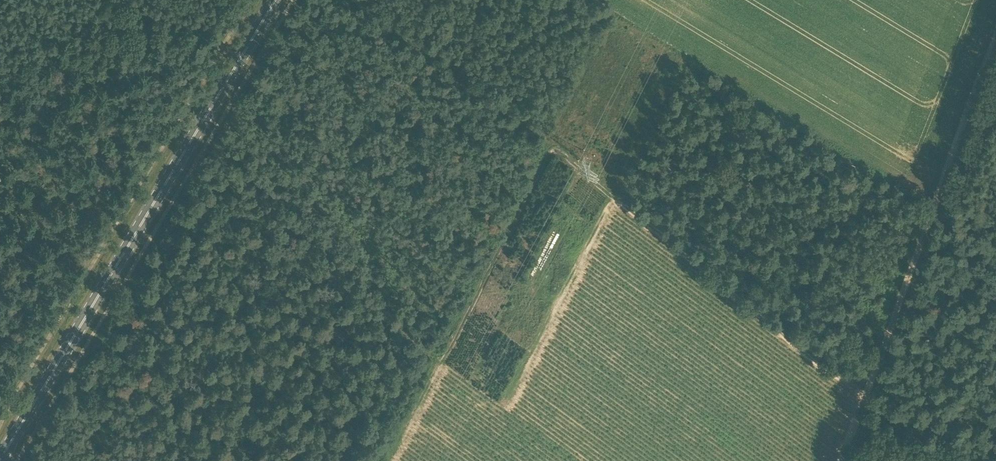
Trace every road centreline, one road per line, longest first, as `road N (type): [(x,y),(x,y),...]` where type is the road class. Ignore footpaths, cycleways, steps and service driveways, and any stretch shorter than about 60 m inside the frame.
road 1 (track): [(615,201),(565,155),(548,156),(442,356),(181,157)]
road 2 (primary): [(0,460),(275,0)]
road 3 (track): [(995,38),(842,460)]
road 4 (track): [(865,396),(615,201)]
road 5 (track): [(615,201),(510,402)]

